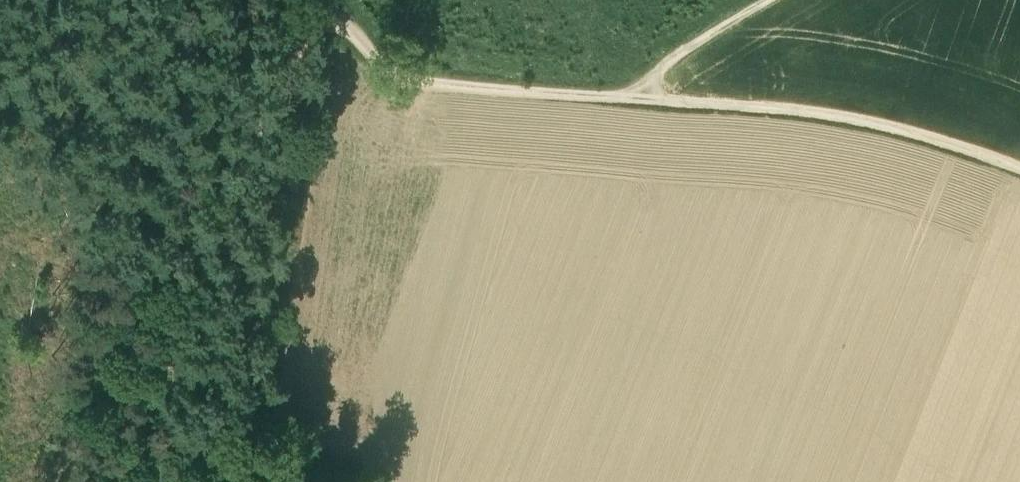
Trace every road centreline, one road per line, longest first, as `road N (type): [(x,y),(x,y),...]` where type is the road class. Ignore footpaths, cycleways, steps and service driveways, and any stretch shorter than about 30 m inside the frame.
road 1 (track): [(162,481),(165,343),(175,289),(305,37)]
road 2 (track): [(635,97),(853,120),(1019,168)]
road 3 (track): [(345,28),(390,69),(413,77),(635,97)]
road 4 (track): [(635,97),(662,66),(769,0)]

